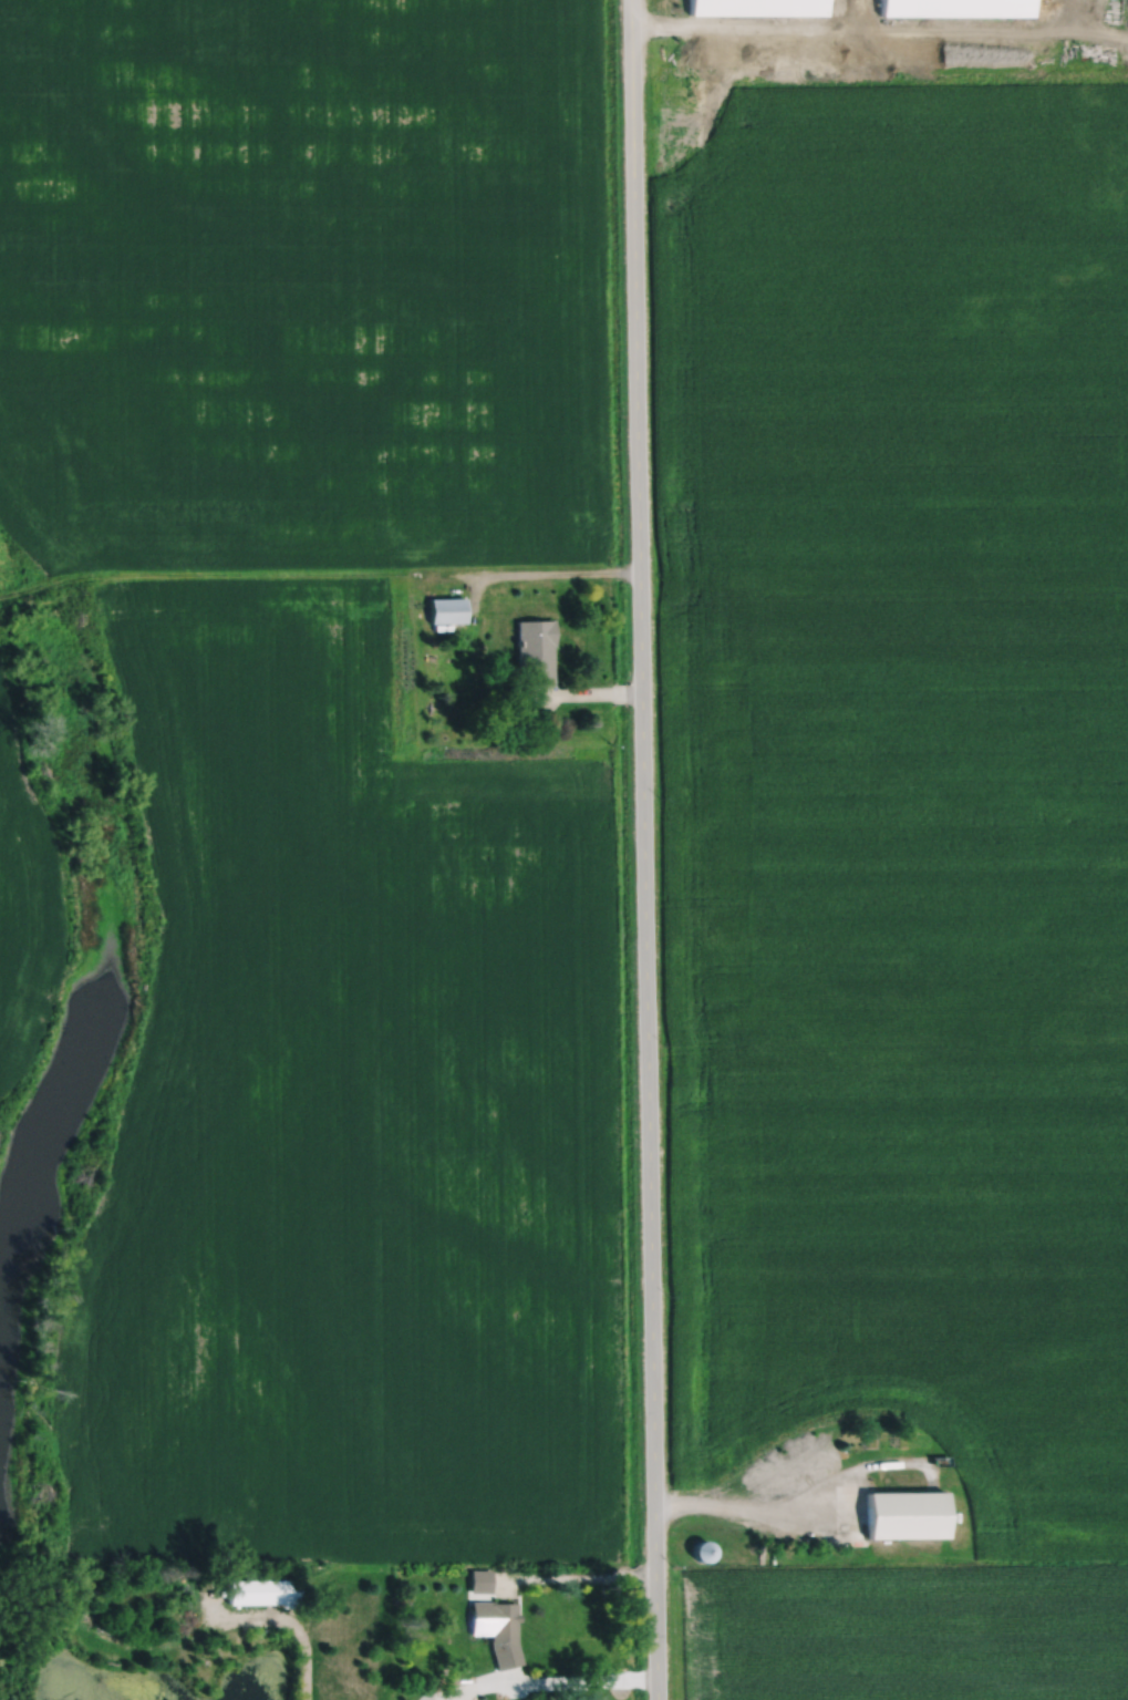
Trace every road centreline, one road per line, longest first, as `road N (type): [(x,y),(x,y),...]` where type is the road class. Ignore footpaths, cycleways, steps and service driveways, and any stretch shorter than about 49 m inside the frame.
road 1 (residential): [(657,1699),(632,0)]
road 2 (track): [(416,575),(105,574),(0,598)]
road 3 (track): [(0,1631),(74,1627),(143,1651),(253,1618),(289,1621),(309,1660),(307,1699)]

